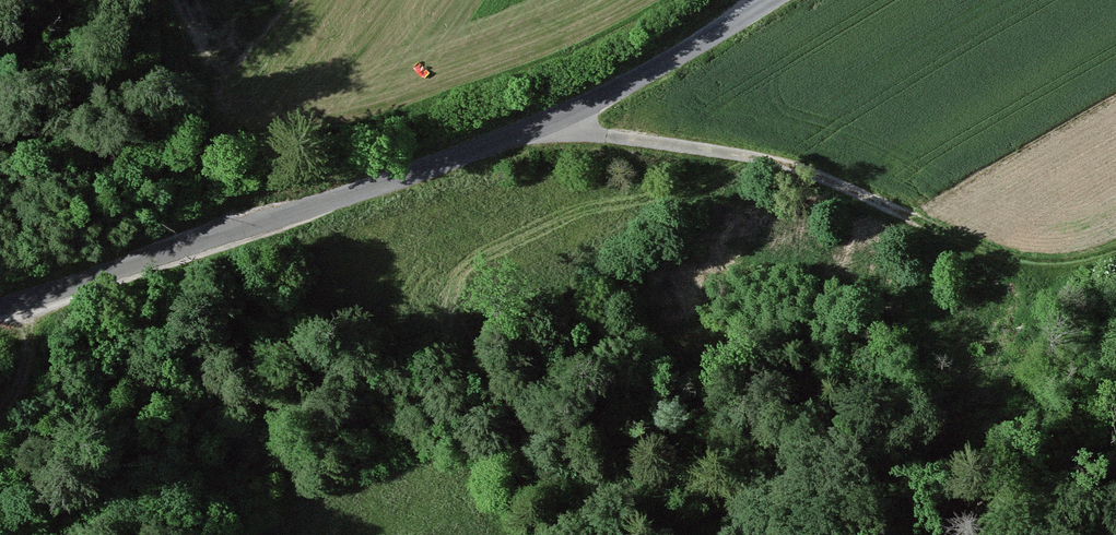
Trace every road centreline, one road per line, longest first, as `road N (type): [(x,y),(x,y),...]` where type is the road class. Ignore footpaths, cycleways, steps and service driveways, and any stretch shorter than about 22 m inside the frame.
road 1 (tertiary): [(0,305),(500,140),(602,96),(772,0)]
road 2 (track): [(565,113),(588,132),(772,159),(991,255),(1053,266),(1115,253)]
road 3 (track): [(0,141),(151,79)]
road 4 (track): [(21,299),(26,353),(0,414)]

